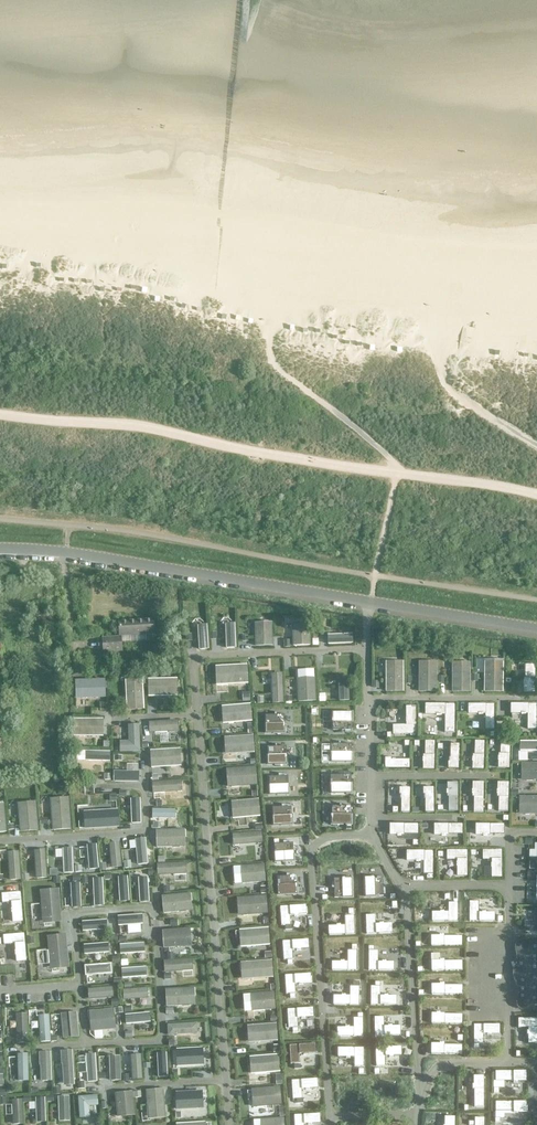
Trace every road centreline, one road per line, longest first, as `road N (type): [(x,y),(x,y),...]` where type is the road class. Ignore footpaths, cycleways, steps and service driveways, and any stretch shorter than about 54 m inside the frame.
road 1 (unclassified): [(536,629),(65,553),(0,549)]
road 2 (track): [(370,831),(312,847),(331,1119)]

